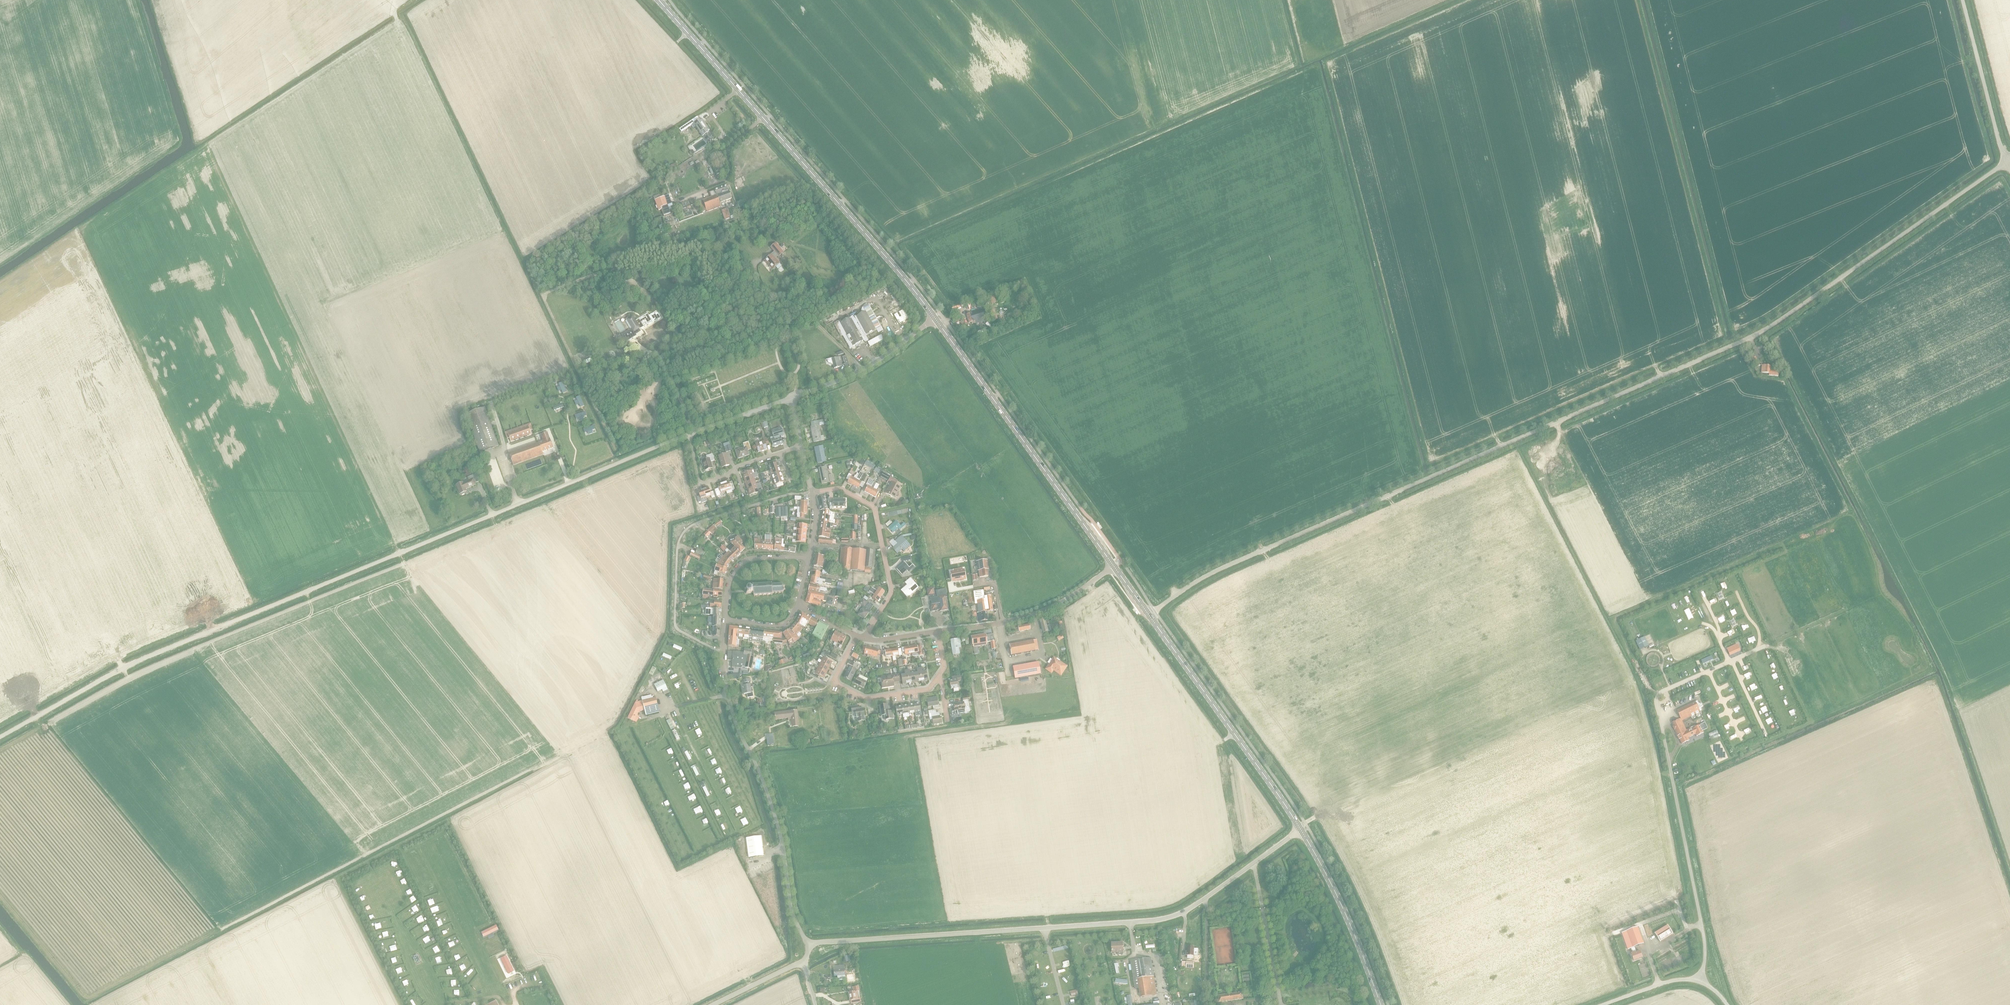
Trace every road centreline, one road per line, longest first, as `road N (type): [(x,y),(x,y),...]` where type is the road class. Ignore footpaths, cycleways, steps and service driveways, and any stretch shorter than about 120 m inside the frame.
road 1 (unclassified): [(1149,615),(1202,577),(1751,338),(2007,162)]
road 2 (unclassified): [(0,737),(126,666),(662,445)]
road 3 (unclassified): [(808,944),(1171,917),(1300,828)]
road 4 (secondary): [(934,317),(659,0)]
road 5 (secondary): [(1114,567),(934,317)]
road 6 (track): [(723,652),(675,625),(678,543),(687,528),(728,512),(812,492)]
road 7 (unclassified): [(808,944),(792,911),(774,810),(725,683)]
road 8 (unclassified): [(1703,969),(1704,937),(1657,701)]
road 9 (secondary): [(1300,828),(1149,615)]
road 10 (residential): [(865,638),(891,588),(875,508),(842,488),(812,492)]
road 11 (secondary): [(1381,1004),(1300,828)]
road 12 (residential): [(857,636),(835,679),(865,698),(929,689),(941,671)]
road 13 (unclassified): [(2007,162),(1963,0)]
road 14 (unclassified): [(810,390),(872,364),(934,317)]
road 15 (residential): [(725,620),(730,580),(745,560),(810,557)]

